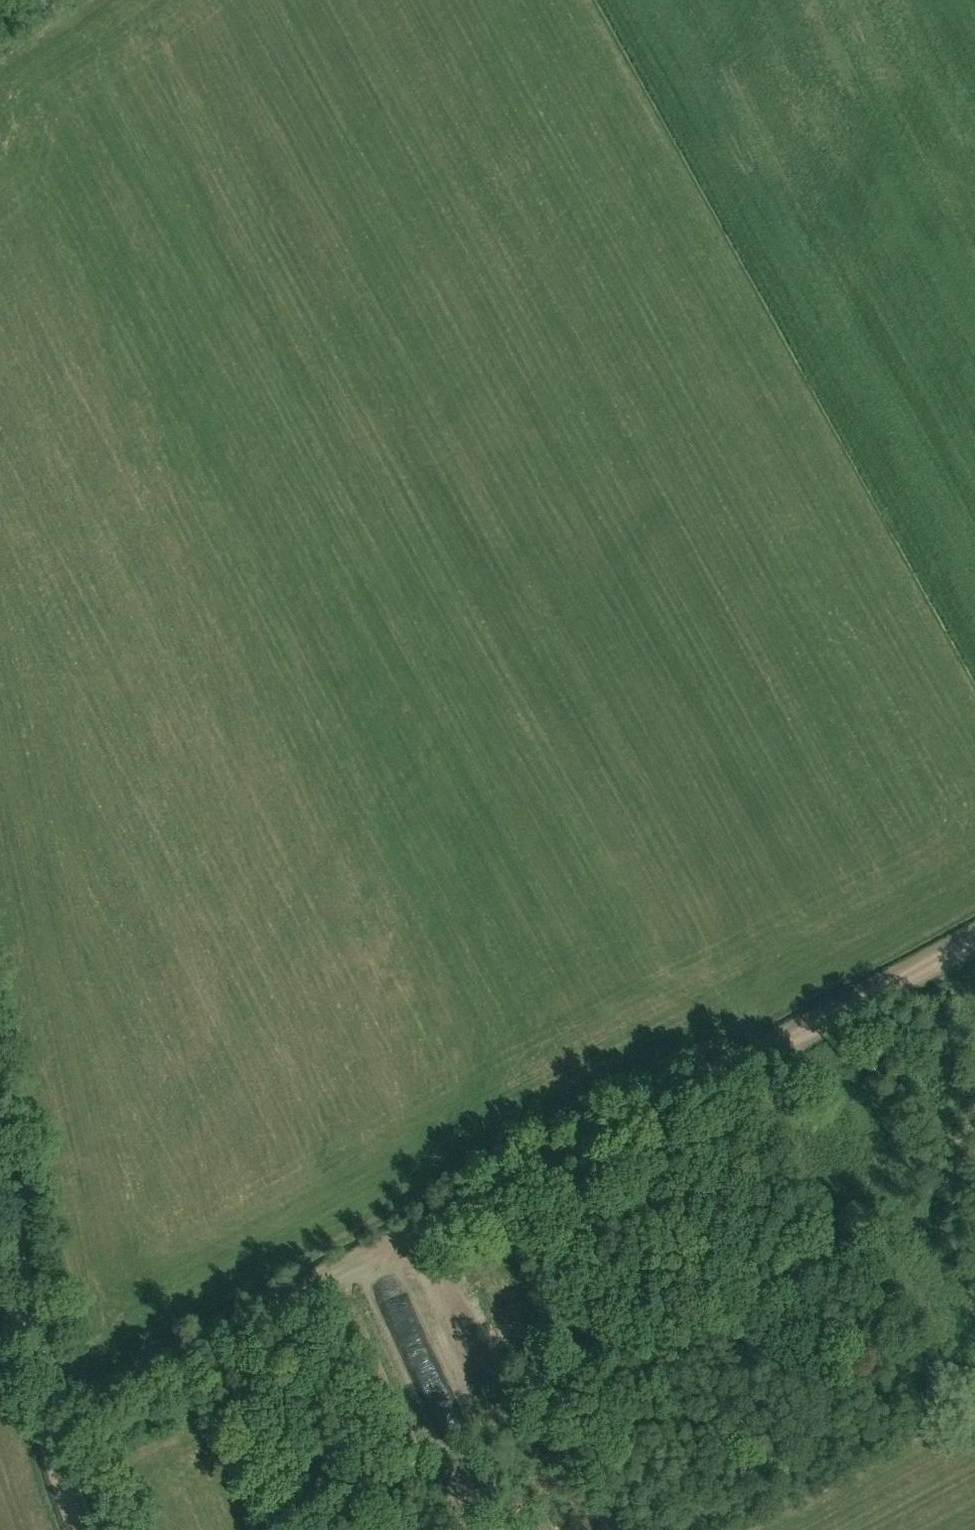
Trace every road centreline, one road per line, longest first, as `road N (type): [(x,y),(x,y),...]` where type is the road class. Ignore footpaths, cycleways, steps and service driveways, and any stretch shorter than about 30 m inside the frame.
road 1 (track): [(46,1421),(675,1101),(974,937)]
road 2 (track): [(0,1206),(46,1421)]

